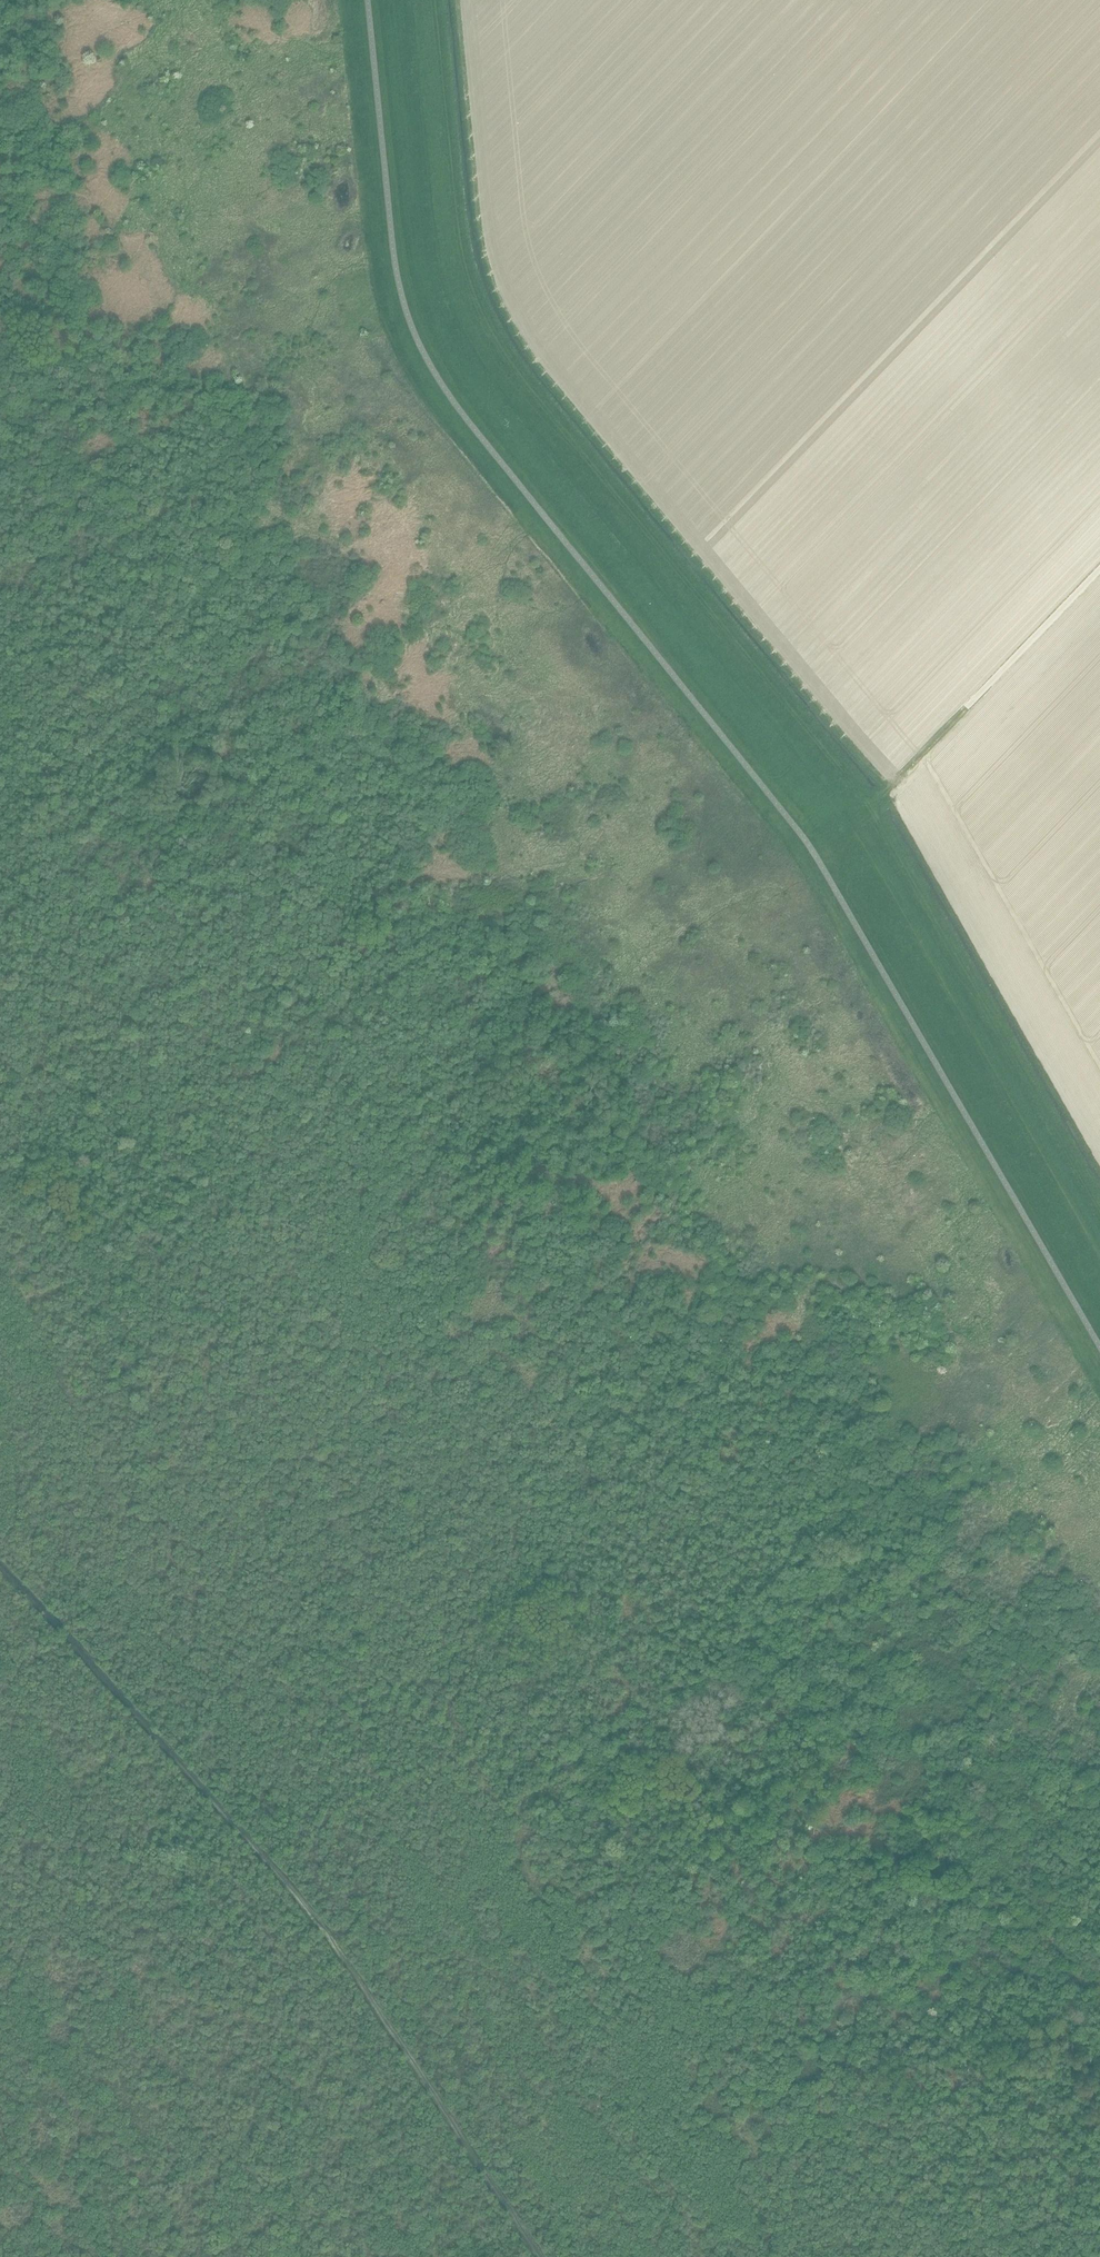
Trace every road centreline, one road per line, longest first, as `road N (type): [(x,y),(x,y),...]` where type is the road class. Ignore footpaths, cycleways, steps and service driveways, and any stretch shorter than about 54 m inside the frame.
road 1 (track): [(541,2256),(280,1875),(0,1569)]
road 2 (track): [(1099,562),(921,750)]

